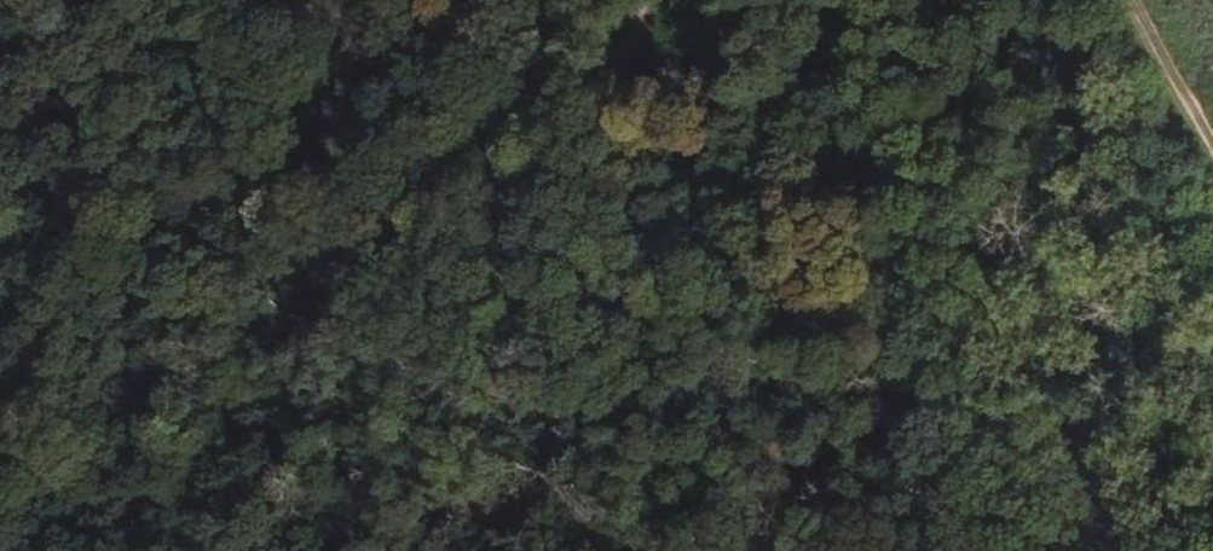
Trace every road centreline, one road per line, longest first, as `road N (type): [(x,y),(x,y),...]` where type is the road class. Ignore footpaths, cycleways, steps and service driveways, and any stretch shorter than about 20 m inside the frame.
road 1 (track): [(132,74),(166,44),(215,54),(307,121),(360,179),(505,295),(610,309),(880,461),(977,550)]
road 2 (track): [(283,550),(212,279),(132,74)]
road 3 (track): [(674,0),(627,129),(606,261),(610,309)]
road 4 (track): [(1130,0),(1212,152)]

